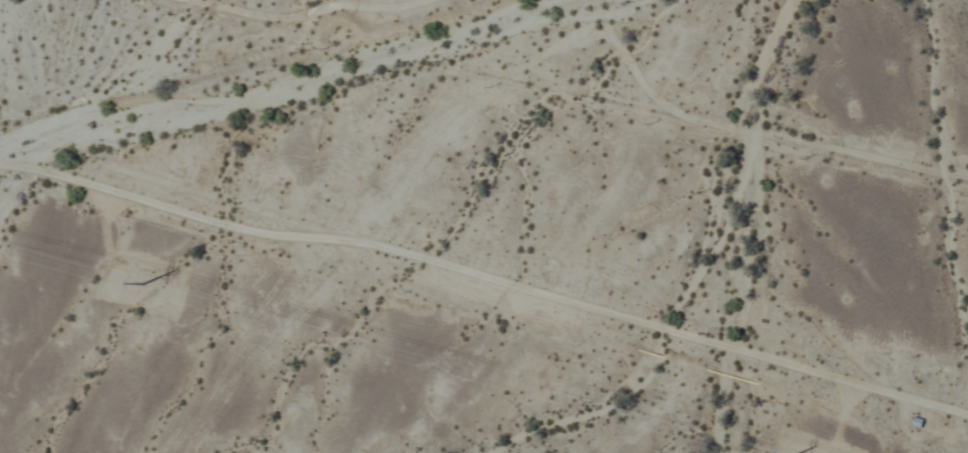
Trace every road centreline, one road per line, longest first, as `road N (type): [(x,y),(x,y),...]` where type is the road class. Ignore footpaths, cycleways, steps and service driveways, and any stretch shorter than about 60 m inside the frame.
road 1 (track): [(0,167),(77,182),(222,228),(351,243),(967,417)]
road 2 (track): [(685,121),(967,179)]
road 3 (track): [(186,0),(287,20),(331,7),(383,10),(428,0)]
road 4 (track): [(588,0),(630,71),(685,121)]

